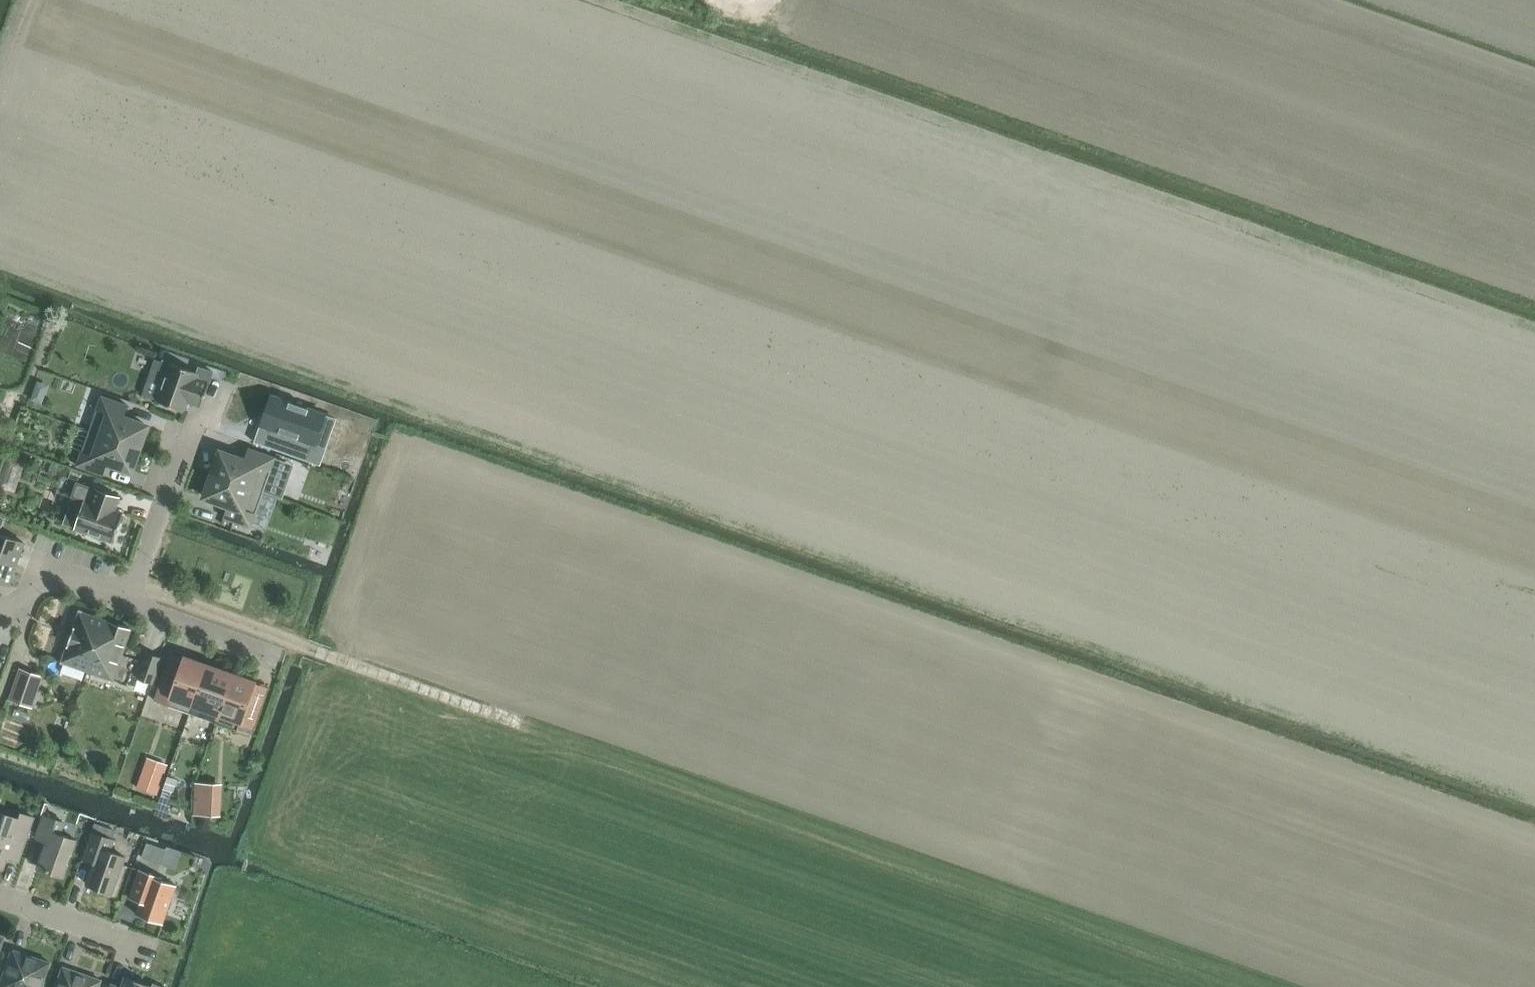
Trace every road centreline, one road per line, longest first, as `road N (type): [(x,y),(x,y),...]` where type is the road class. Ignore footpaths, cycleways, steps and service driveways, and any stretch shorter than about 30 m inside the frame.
road 1 (track): [(520,725),(134,586)]
road 2 (residential): [(128,603),(195,423)]
road 3 (residential): [(0,900),(147,951)]
road 4 (residential): [(128,603),(268,652)]
road 5 (residential): [(0,608),(55,580),(128,603)]

